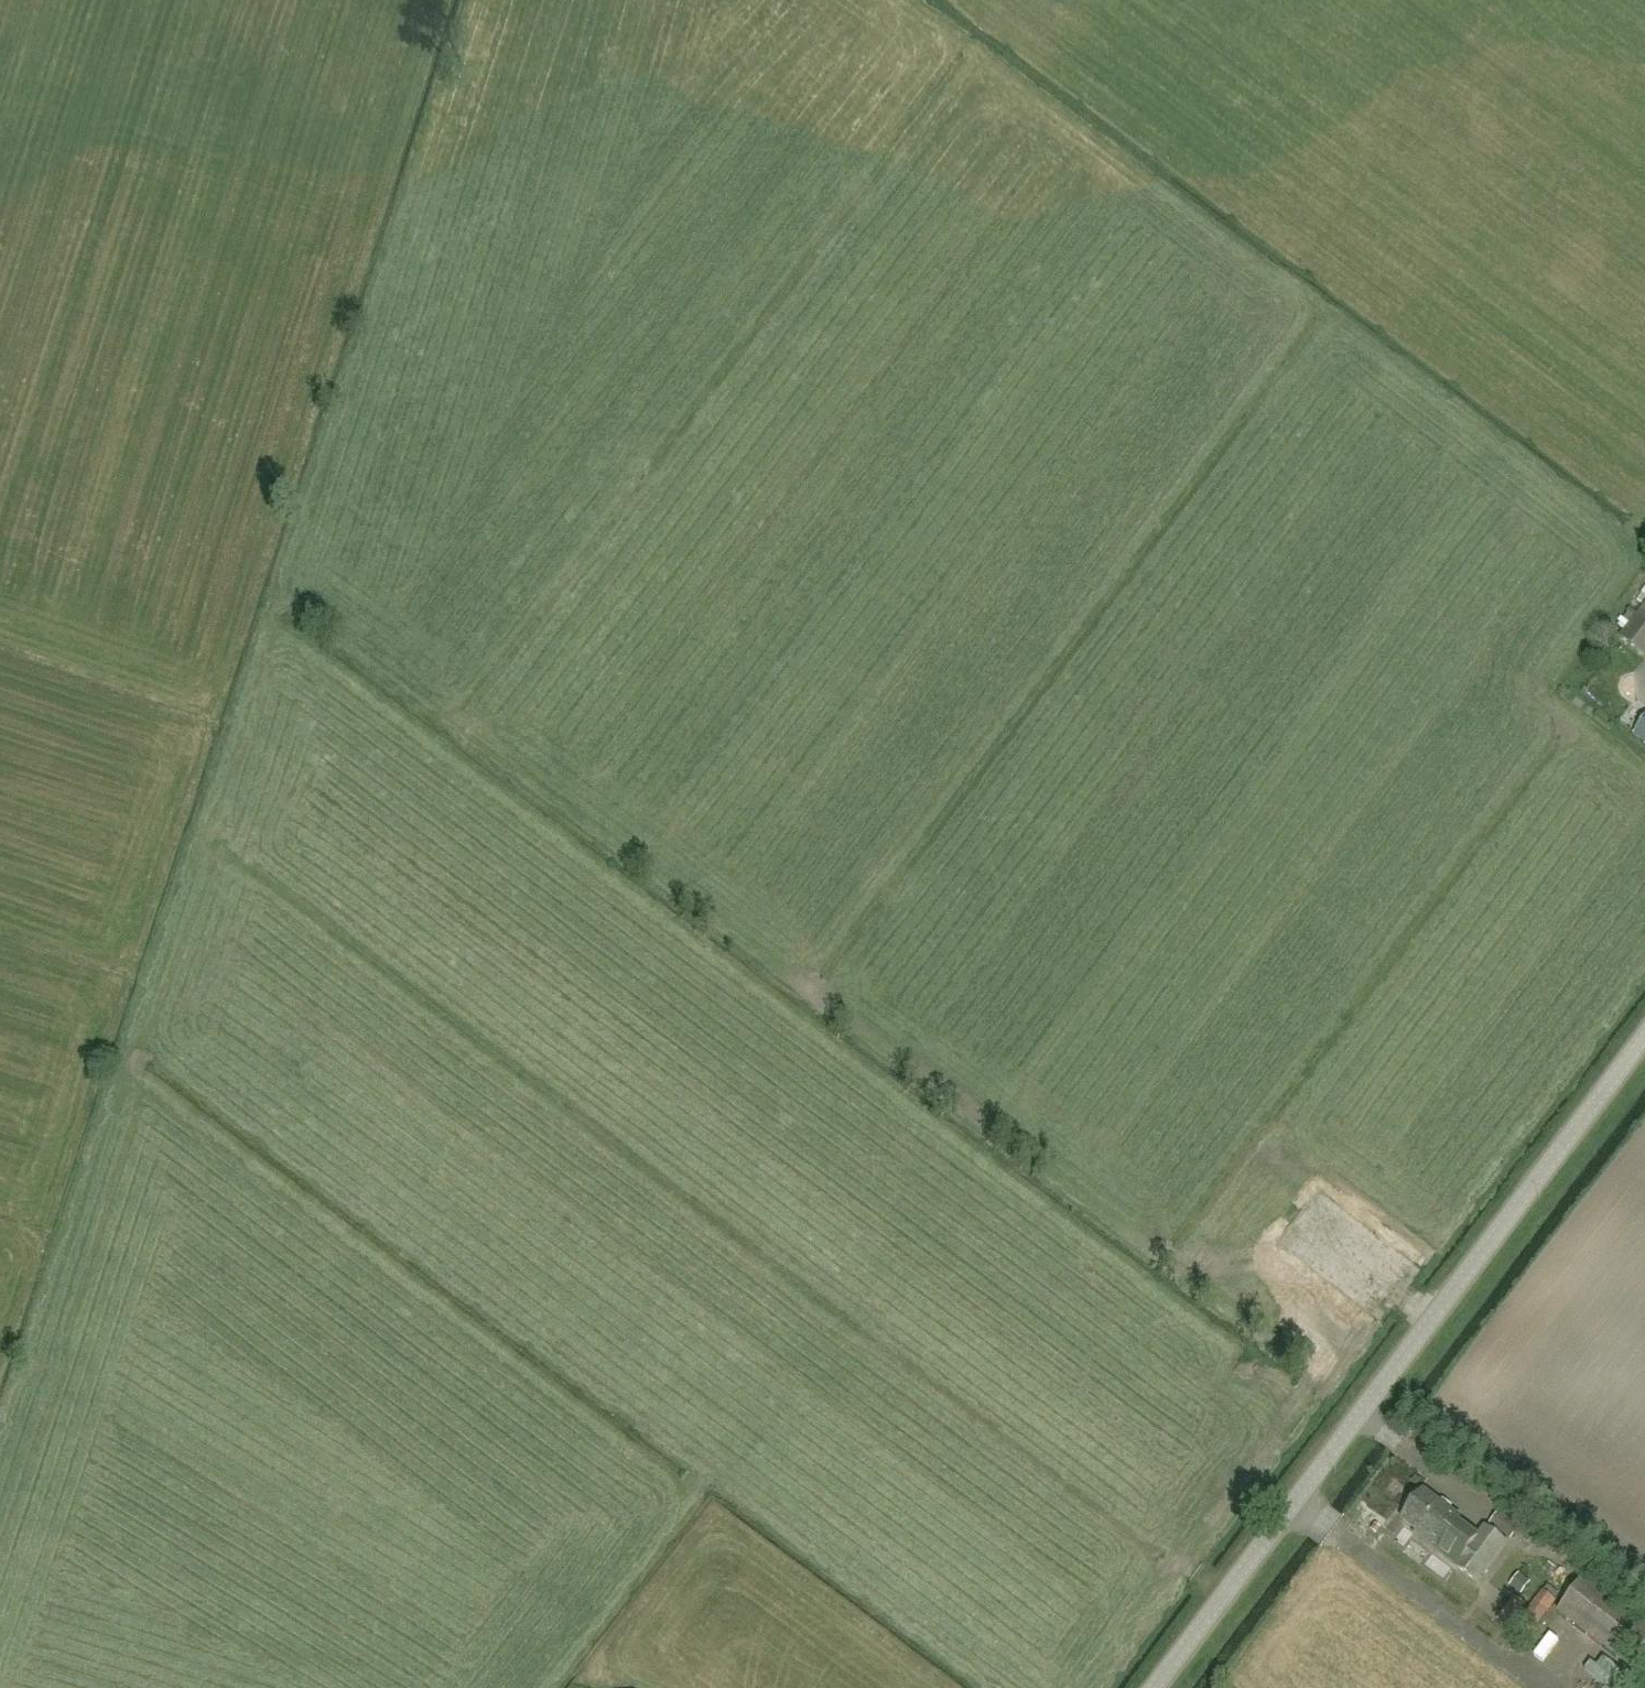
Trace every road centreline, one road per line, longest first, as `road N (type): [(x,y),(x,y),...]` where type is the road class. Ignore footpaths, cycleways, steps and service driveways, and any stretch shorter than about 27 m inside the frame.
road 1 (tertiary): [(1156,1687),(1644,1039)]

